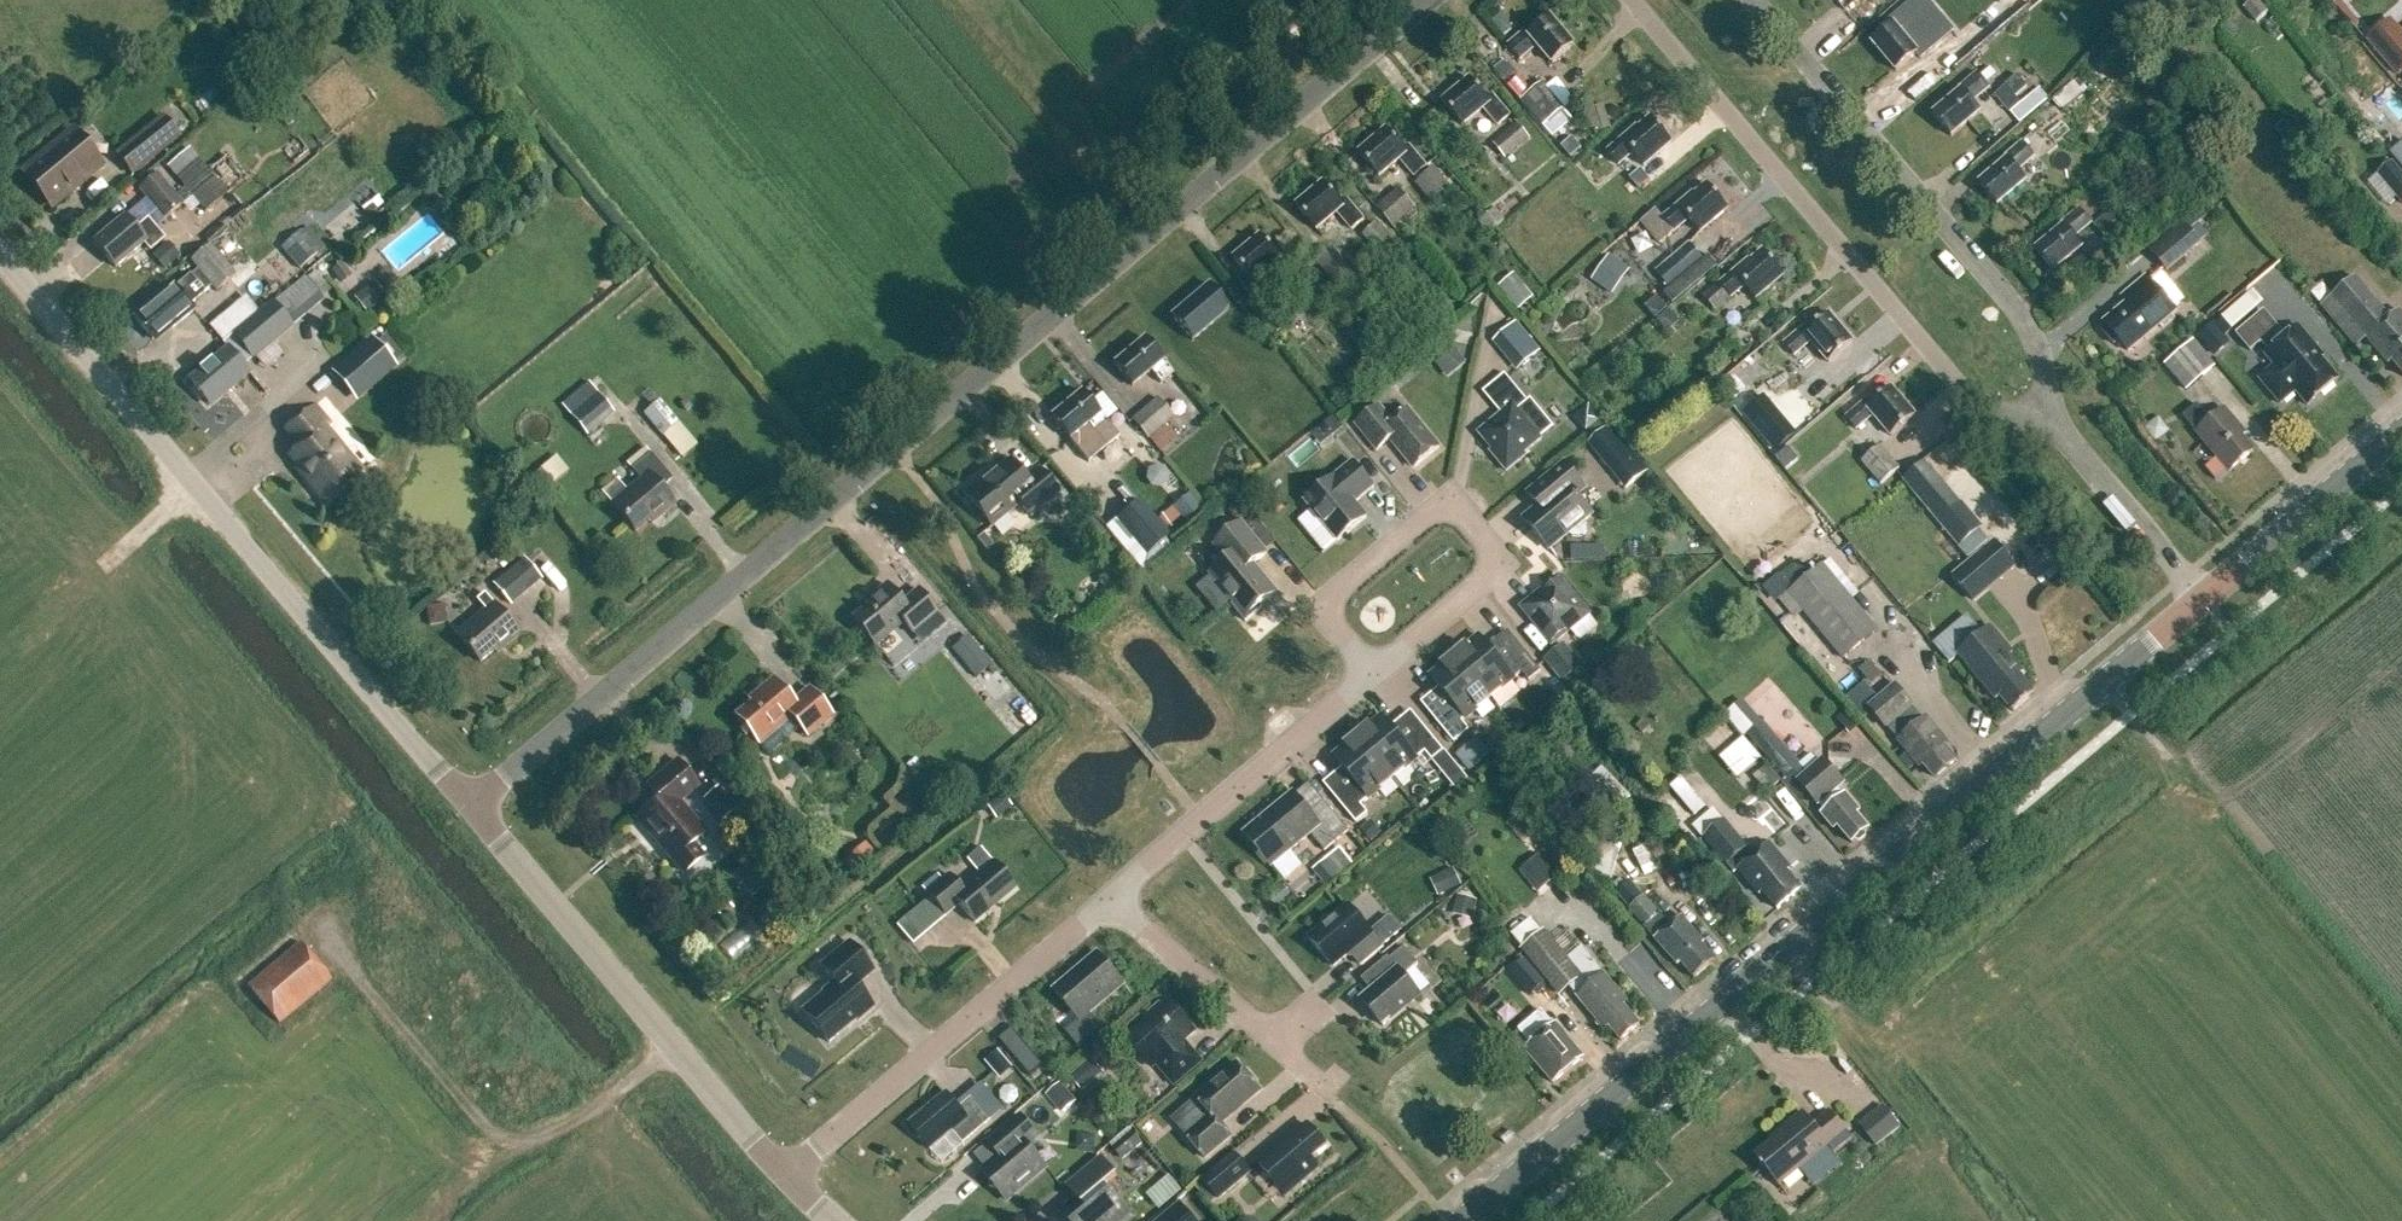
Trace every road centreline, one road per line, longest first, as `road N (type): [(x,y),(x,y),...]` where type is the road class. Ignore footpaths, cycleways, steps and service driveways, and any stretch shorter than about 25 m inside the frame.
road 1 (unclassified): [(469,810),(1425,0)]
road 2 (tertiary): [(1461,1220),(2198,602)]
road 3 (unclassified): [(469,810),(0,256)]
road 4 (residential): [(2056,429),(1967,397),(1632,0)]
road 5 (residential): [(2056,429),(2026,324),(1752,0)]
road 6 (unclassified): [(786,1177),(469,810)]
road 7 (residential): [(1368,674),(1492,575),(1479,538),(1442,506),(1426,512),(1340,589),(1330,605),(1334,632)]
road 8 (residential): [(786,1177),(1112,904)]
road 9 (residential): [(1112,904),(1368,674)]
road 10 (residential): [(1328,1092),(1112,904)]
road 11 (tertiary): [(2198,602),(2401,432)]
road 12 (residential): [(2198,602),(2056,429)]

